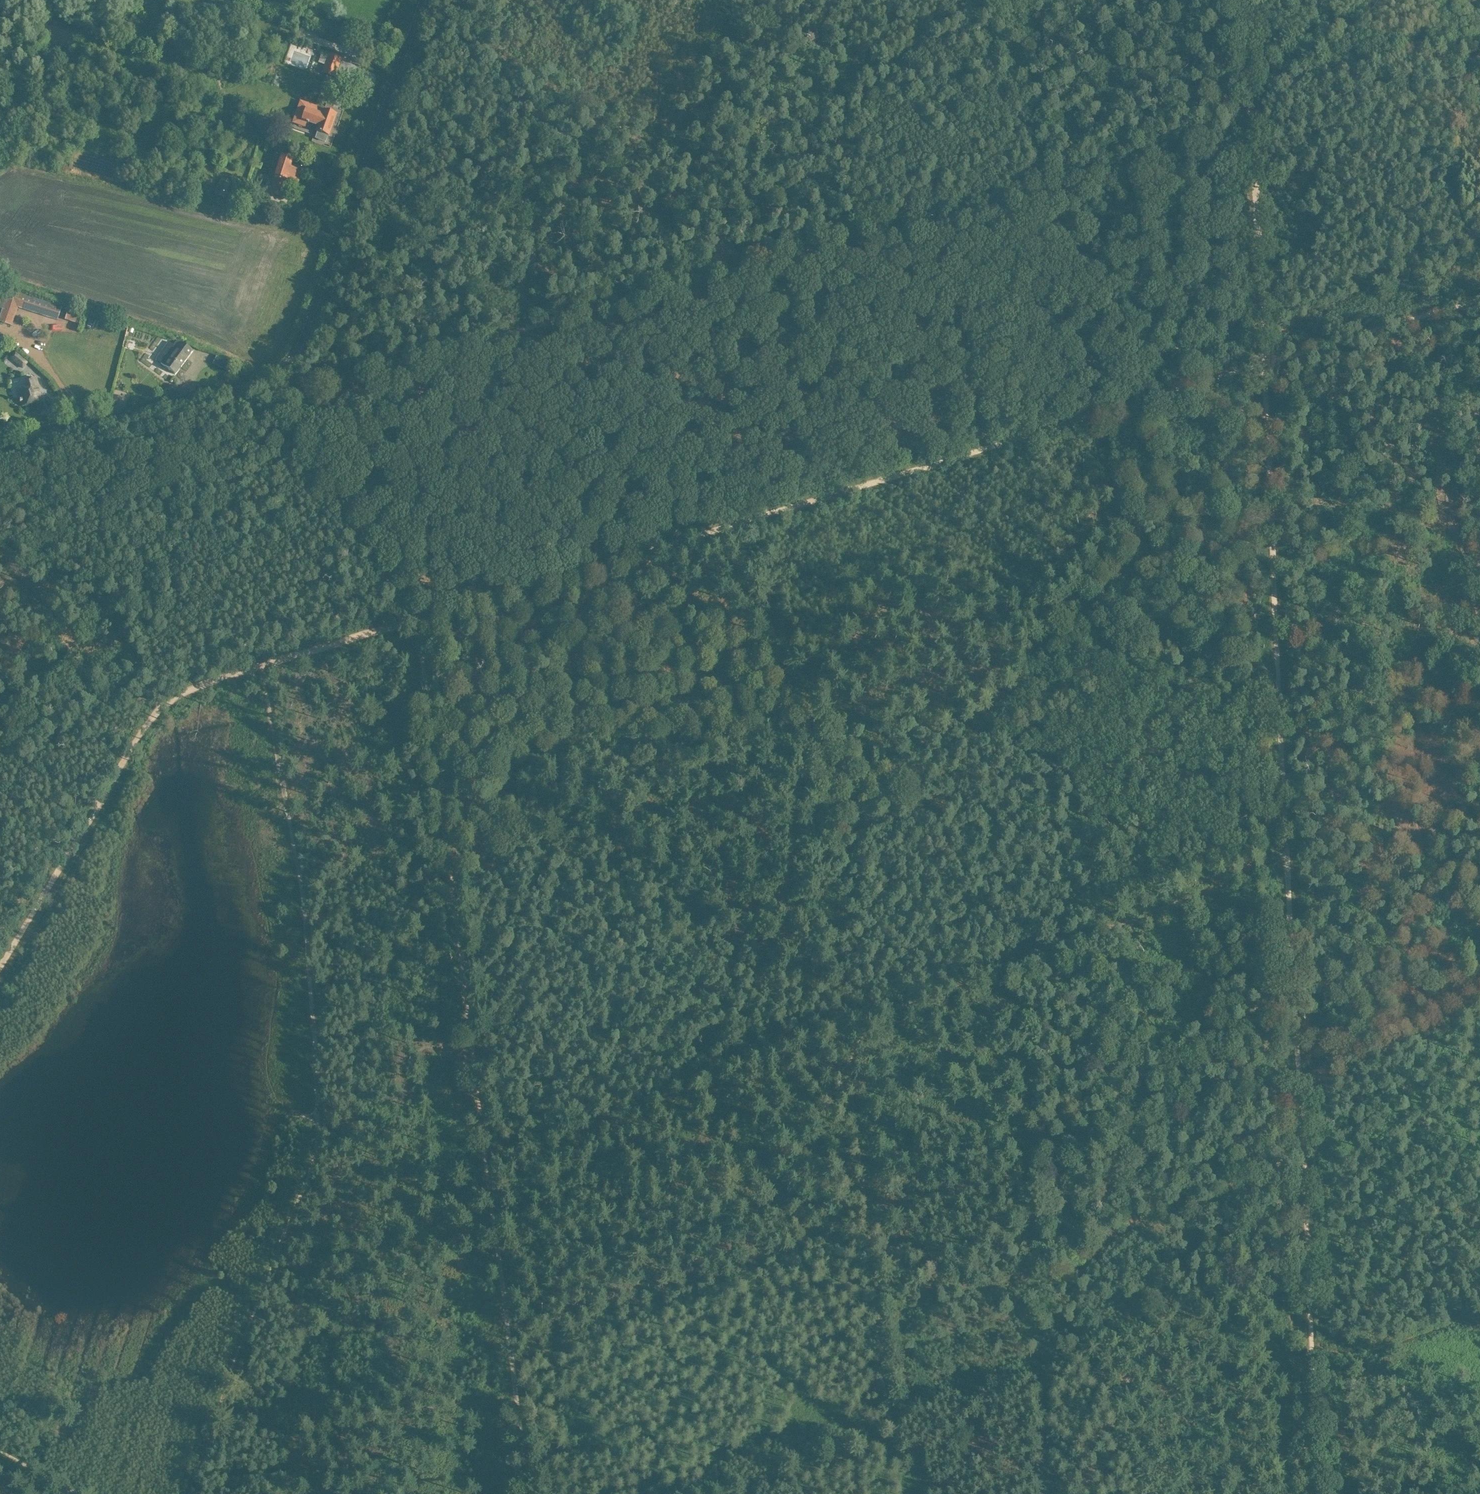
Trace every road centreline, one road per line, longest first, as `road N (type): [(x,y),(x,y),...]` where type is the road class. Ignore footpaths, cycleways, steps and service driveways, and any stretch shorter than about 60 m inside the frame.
road 1 (track): [(526,1493),(400,624),(289,392)]
road 2 (track): [(1289,866),(1291,696),(1265,361),(1251,0)]
road 3 (track): [(262,665),(305,904),(317,1136),(189,1493)]
road 4 (tertiary): [(0,454),(279,372),(422,0)]
road 5 (track): [(1322,1493),(1308,1071)]
road 6 (track): [(176,695),(146,726),(0,966)]
road 7 (track): [(1308,1071),(1289,866)]
road 8 (track): [(400,624),(262,665)]

